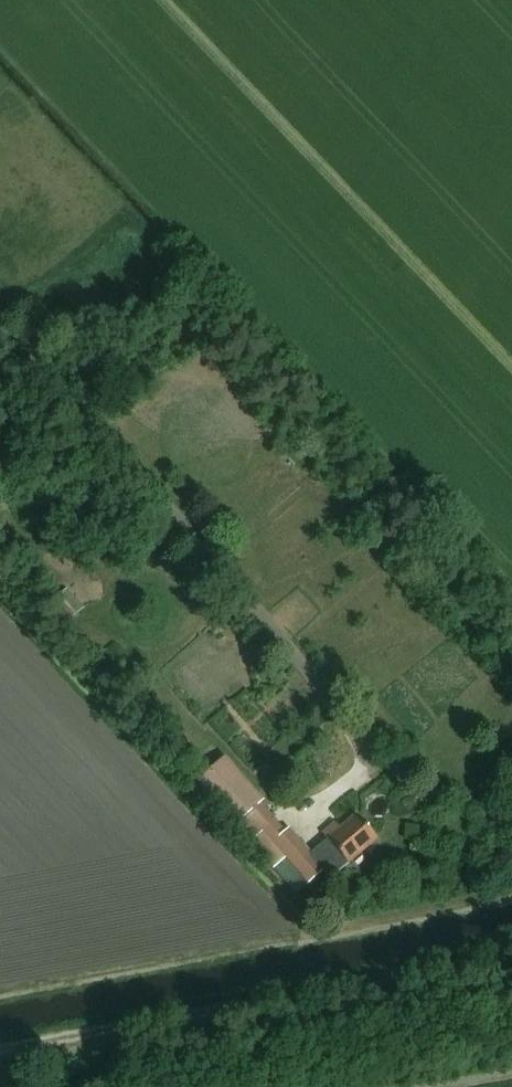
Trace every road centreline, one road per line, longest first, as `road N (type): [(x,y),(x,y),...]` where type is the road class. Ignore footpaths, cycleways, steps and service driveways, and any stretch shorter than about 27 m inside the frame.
road 1 (track): [(59,1037),(511,953)]
road 2 (unclassified): [(278,628),(0,329)]

